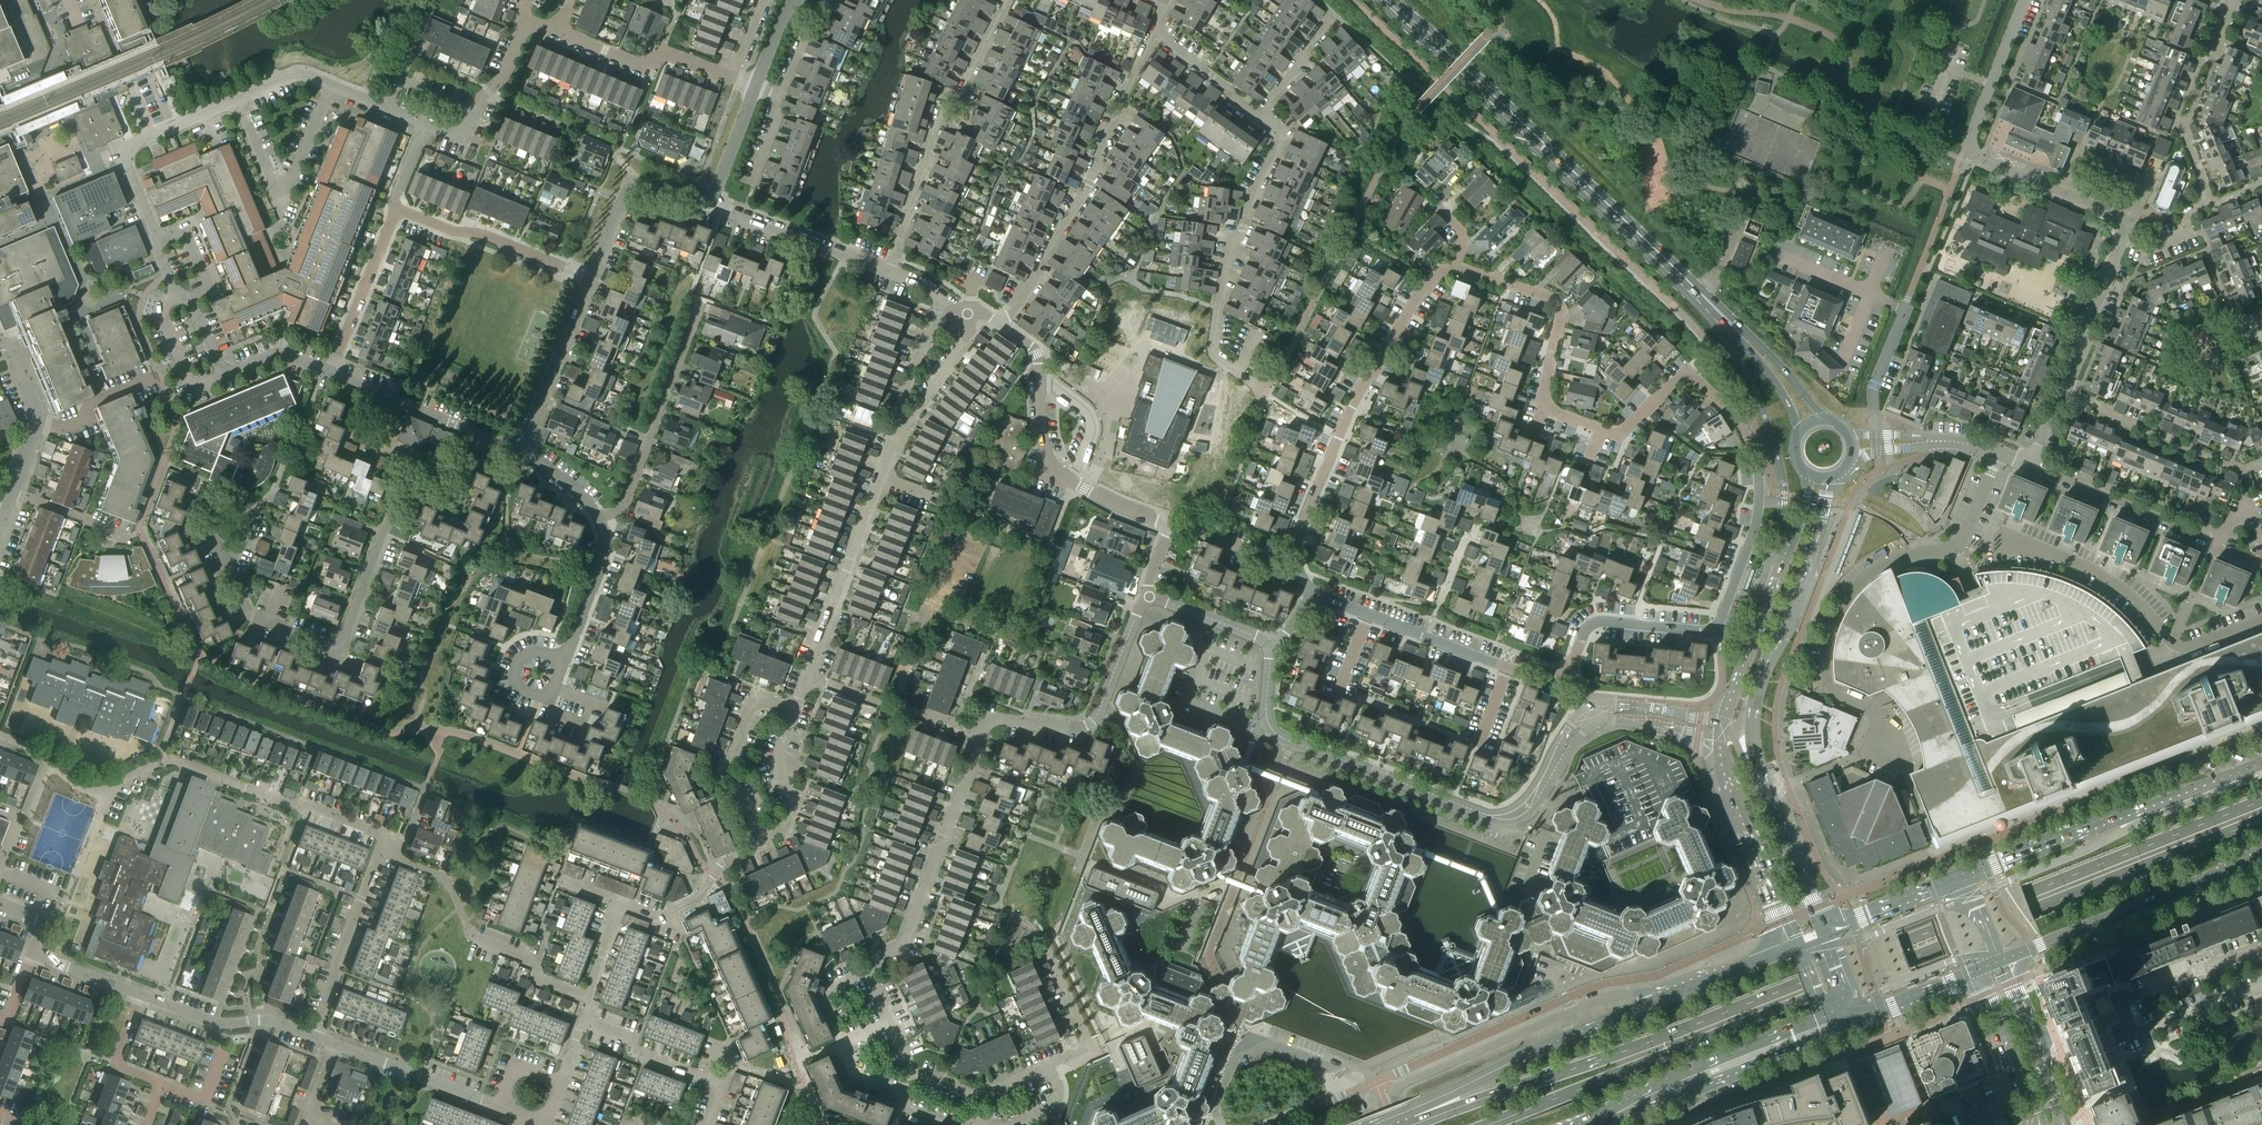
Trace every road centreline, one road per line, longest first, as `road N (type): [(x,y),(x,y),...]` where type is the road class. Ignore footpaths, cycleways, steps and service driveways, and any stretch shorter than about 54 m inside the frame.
road 1 (primary): [(2261,801),(1630,1049),(1414,1116)]
road 2 (primary): [(1489,1124),(2261,820)]
road 3 (residential): [(1268,644),(1265,712),(1274,734),(1481,815),(1514,815),(1528,805),(1592,718)]
road 4 (residential): [(1460,270),(1552,299),(1561,315),(1544,408),(1618,435),(1688,374),(1744,431)]
road 5 (residential): [(175,292),(127,150),(300,73),(387,109)]
road 6 (residential): [(1744,431),(1759,500),(1715,631),(1593,624),(1568,679)]
road 7 (residential): [(224,555),(242,613),(340,652),(397,509),(453,476)]
road 8 (primary): [(1454,58),(1729,322)]
road 9 (residential): [(386,837),(162,756),(94,792),(51,758)]
road 10 (residential): [(1150,602),(1166,526),(1049,472),(1038,350),(1006,326)]
road 11 (residential): [(2261,947),(2119,1003),(2122,1012),(2109,1018),(2118,1042),(2261,986)]
road 12 (residential): [(1294,543),(1346,422),(1420,291),(1446,270),(1460,270)]
road 13 (unclassified): [(1669,996),(1612,996),(1402,1083),(1396,1094),(1405,1124)]
road 14 (residential): [(1264,395),(1211,353),(1252,193),(1281,137),(1260,116)]
road 15 (residential): [(1006,326),(1083,195),(1154,37)]
road 16 (primary): [(2261,763),(1967,876)]
road 17 (residential): [(2261,619),(2183,649),(2132,597),(2081,565),(2000,546)]
road 18 (residential): [(891,271),(940,122),(1008,0)]
road 19 (primary): [(1669,996),(1516,1059),(1414,1116)]
road 20 (primary): [(2003,965),(2261,860)]
road 21 (primary): [(1586,1124),(1836,1023)]
road 22 (residential): [(1568,679),(1507,669),(1315,591)]
road 23 (primary): [(1753,733),(1829,478)]
road 24 (residential): [(980,736),(900,947),(870,973)]
road 25 (residential): [(2064,191),(1968,150),(2023,0)]
road 26 (primary): [(1810,476),(1720,722)]
road 27 (residential): [(2030,466),(2217,542),(2247,518),(2261,534)]
road 28 (residential): [(703,295),(623,509),(597,518)]
road 29 (residential): [(1150,602),(1139,608),(1083,726),(994,720),(980,736)]
road 30 (residential): [(1045,1066),(975,1093),(925,1078),(910,1063),(870,973)]
road 31 (residential): [(586,997),(539,980),(530,959),(477,939),(446,879),(400,860)]
road 32 (primary): [(1716,741),(1718,765),(1798,948)]
road 33 (primary): [(1824,938),(1753,733)]
road 34 (residential): [(2261,469),(2253,473),(2060,396)]
road 35 (residential): [(311,1036),(386,837)]
road 36 (unclassified): [(808,674),(880,479)]
road 37 (residential): [(591,275),(396,209)]
road 38 (residential): [(891,271),(708,204)]
road 39 (residential): [(758,837),(730,779),(730,756),(754,698),(793,712)]
road 40 (residential): [(731,78),(669,57),(649,70),(556,33)]
road 41 (residential): [(520,446),(591,275)]
road 42 (residential): [(591,275),(631,179),(708,204)]
road 43 (residential): [(311,1036),(268,1020),(212,1022),(140,995)]
road 44 (residential): [(499,1107),(334,1044)]
road 45 (residential): [(329,371),(396,209)]
road 46 (tertiary): [(2065,1124),(2003,965)]
road 47 (residential): [(623,905),(667,918),(758,837)]
road 48 (residential): [(2060,396),(2122,241)]
road 49 (tertiary): [(1980,974),(2041,1124)]
road 50 (primary): [(1967,876),(1824,938)]
road 51 (residential): [(955,725),(808,674)]
road 52 (residential): [(2131,219),(2145,180),(2080,152),(2064,191)]
road 53 (primary): [(1836,1023),(1980,974)]
road 54 (residential): [(565,662),(602,559),(597,518)]
road 55 (residential): [(793,712),(775,765),(792,808),(785,826),(758,837)]
road 56 (residential): [(944,296),(896,436)]
road 57 (residential): [(225,371),(192,385),(160,313),(175,292)]
road 58 (residential): [(705,1081),(642,1058),(623,1035),(582,1021)]
road 59 (primary): [(1798,948),(1669,996)]
road 60 (residential): [(896,436),(971,323)]
road 61 (primary): [(1821,419),(1729,322)]
road 62 (residential): [(1260,116),(1154,37)]
road 63 (residential): [(1876,435),(1875,388),(1905,309)]
road 64 (unclassified): [(1720,722),(1639,706),(1592,718)]
road 65 (primary): [(1729,322),(1778,388),(1799,432)]
road 66 (residential): [(1260,116),(1341,14)]
road 67 (residential): [(41,418),(52,422),(158,376)]
road 68 (residential): [(402,401),(382,447),(453,476)]
road 69 (unclassified): [(1592,718),(1716,741)]
road 70 (residential): [(708,204),(756,88)]
road 71 (residential): [(1268,644),(1150,602)]
road 72 (residential): [(11,493),(128,536)]
road 73 (unclassified): [(1045,1066),(1087,1047),(1056,976)]
road 74 (residential): [(0,866),(51,758)]

